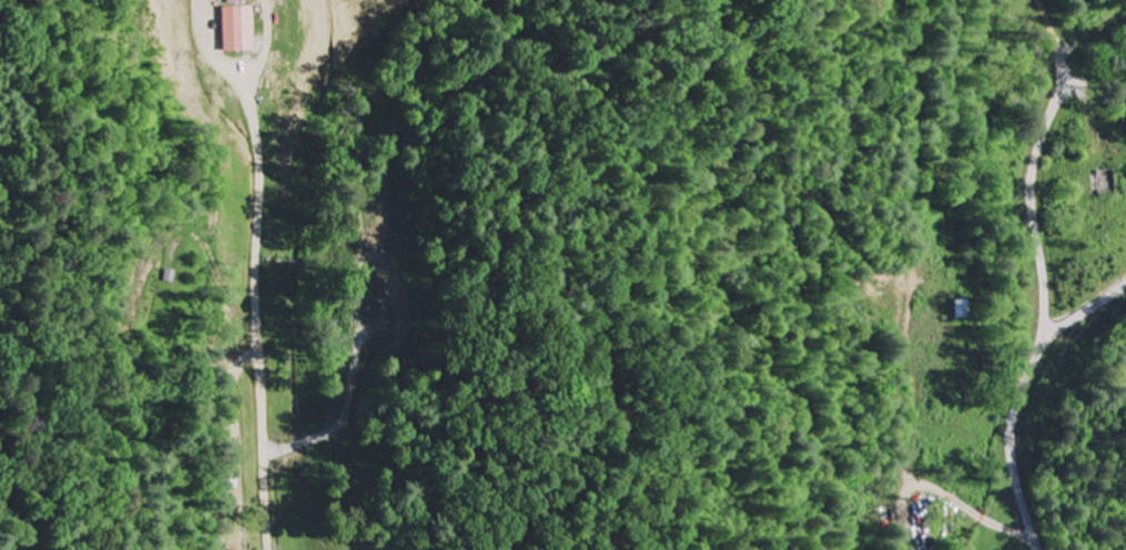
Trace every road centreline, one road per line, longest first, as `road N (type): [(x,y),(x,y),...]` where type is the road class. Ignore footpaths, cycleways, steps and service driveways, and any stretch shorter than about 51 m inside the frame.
road 1 (residential): [(1037,549),(1008,444),(1044,318),(1031,183),(1042,134),(1067,88)]
road 2 (residential): [(269,549),(256,281),(260,157),(241,86)]

